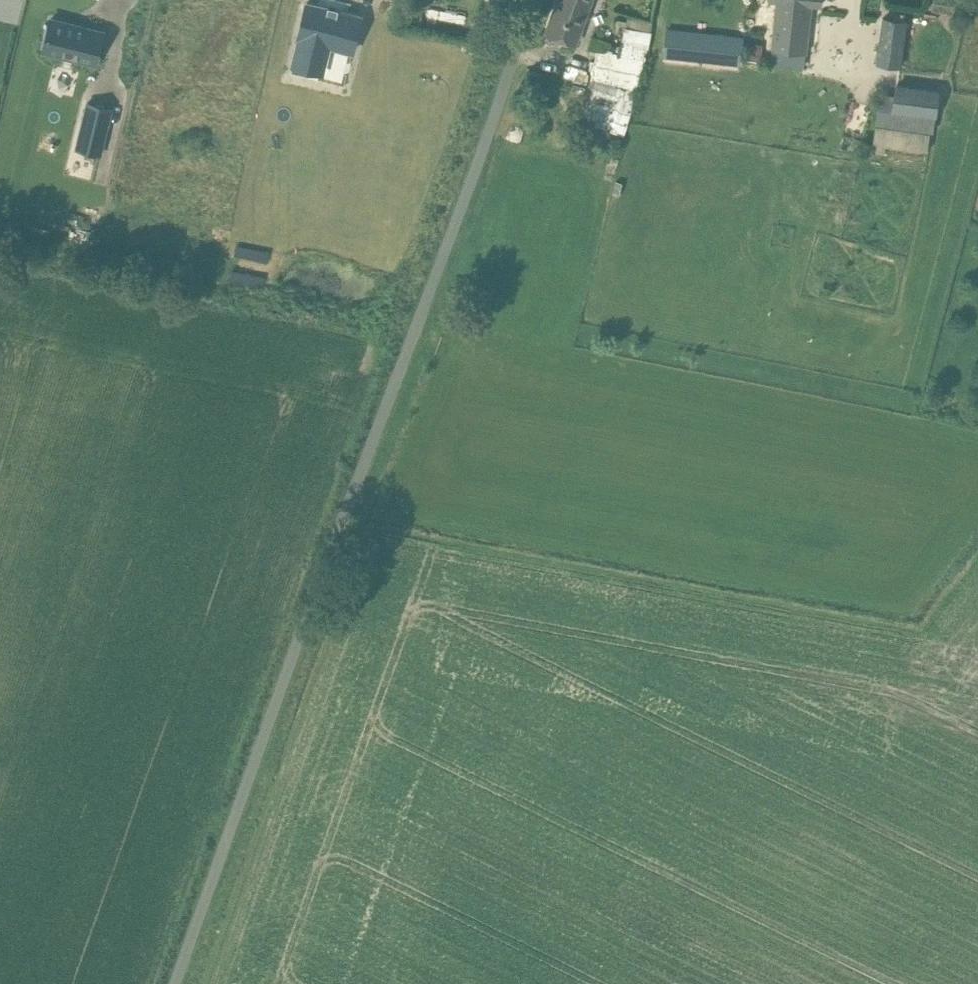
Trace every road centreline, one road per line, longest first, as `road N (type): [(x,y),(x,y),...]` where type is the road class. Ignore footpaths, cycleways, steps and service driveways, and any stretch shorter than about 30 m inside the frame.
road 1 (unclassified): [(181,983),(522,0)]

